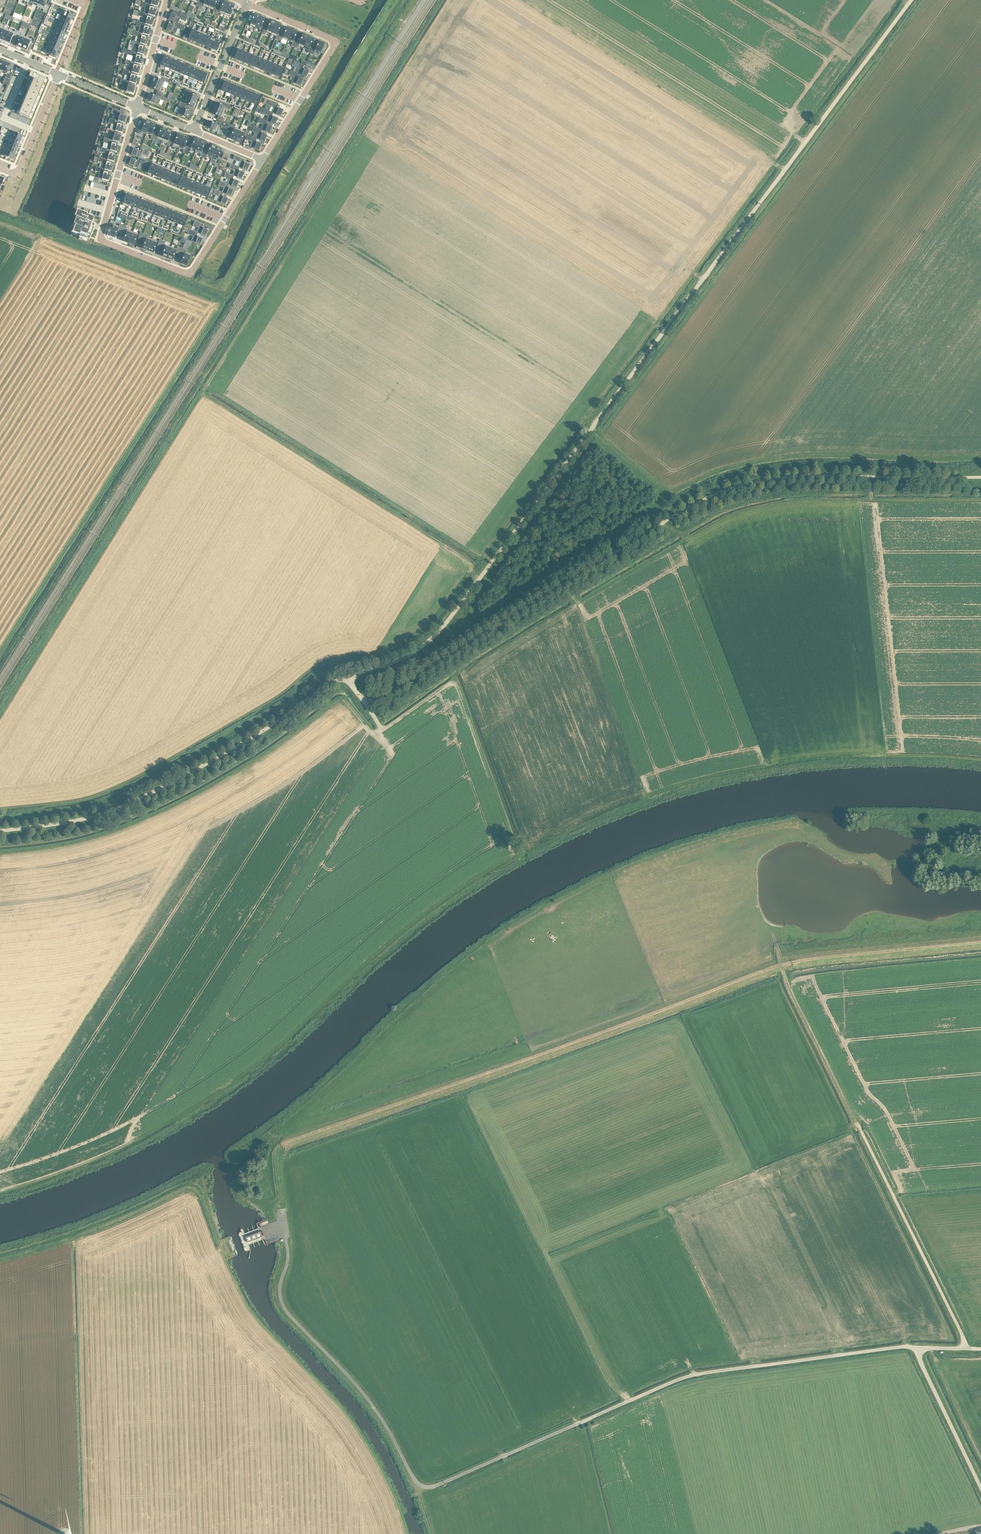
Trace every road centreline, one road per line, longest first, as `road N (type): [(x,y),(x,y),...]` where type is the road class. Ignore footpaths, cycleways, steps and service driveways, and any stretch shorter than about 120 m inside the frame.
road 1 (unclassified): [(345,678),(363,698),(376,698),(732,487),(790,475),(980,476)]
road 2 (unclassified): [(345,678),(413,650),(453,613),(718,258)]
road 3 (unclassified): [(345,678),(138,798),(92,816),(0,831)]
road 4 (residential): [(262,159),(189,273),(107,243),(101,239),(137,107)]
road 5 (unclassified): [(718,258),(912,0)]
road 6 (track): [(693,1375),(443,1482)]
road 7 (tertiary): [(661,143),(722,164),(774,155),(797,138),(869,40)]
road 8 (track): [(284,209),(419,0)]
road 9 (unclassified): [(858,1125),(964,1348)]
road 10 (residential): [(247,3),(336,42),(262,159)]
road 11 (unclassified): [(919,1348),(693,1375)]
road 12 (unclassified): [(607,139),(603,168),(716,241),(718,258)]
road 13 (unclassified): [(980,1488),(919,1348)]
road 14 (residential): [(247,3),(194,130)]
road 15 (residential): [(59,74),(17,172),(0,168)]

